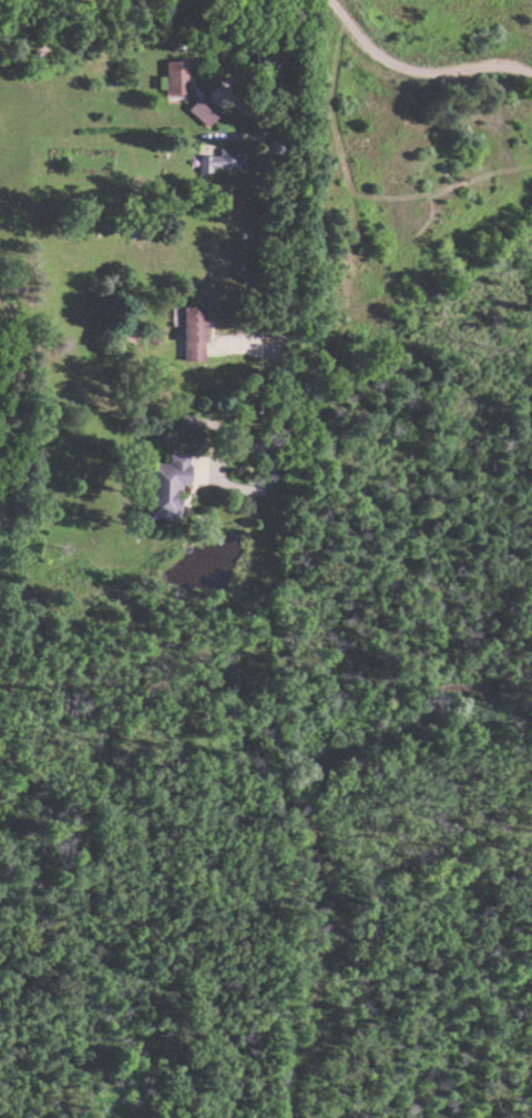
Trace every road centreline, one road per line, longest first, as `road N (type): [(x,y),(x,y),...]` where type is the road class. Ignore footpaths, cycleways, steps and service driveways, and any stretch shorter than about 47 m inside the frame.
road 1 (residential): [(272,0),(282,398)]

